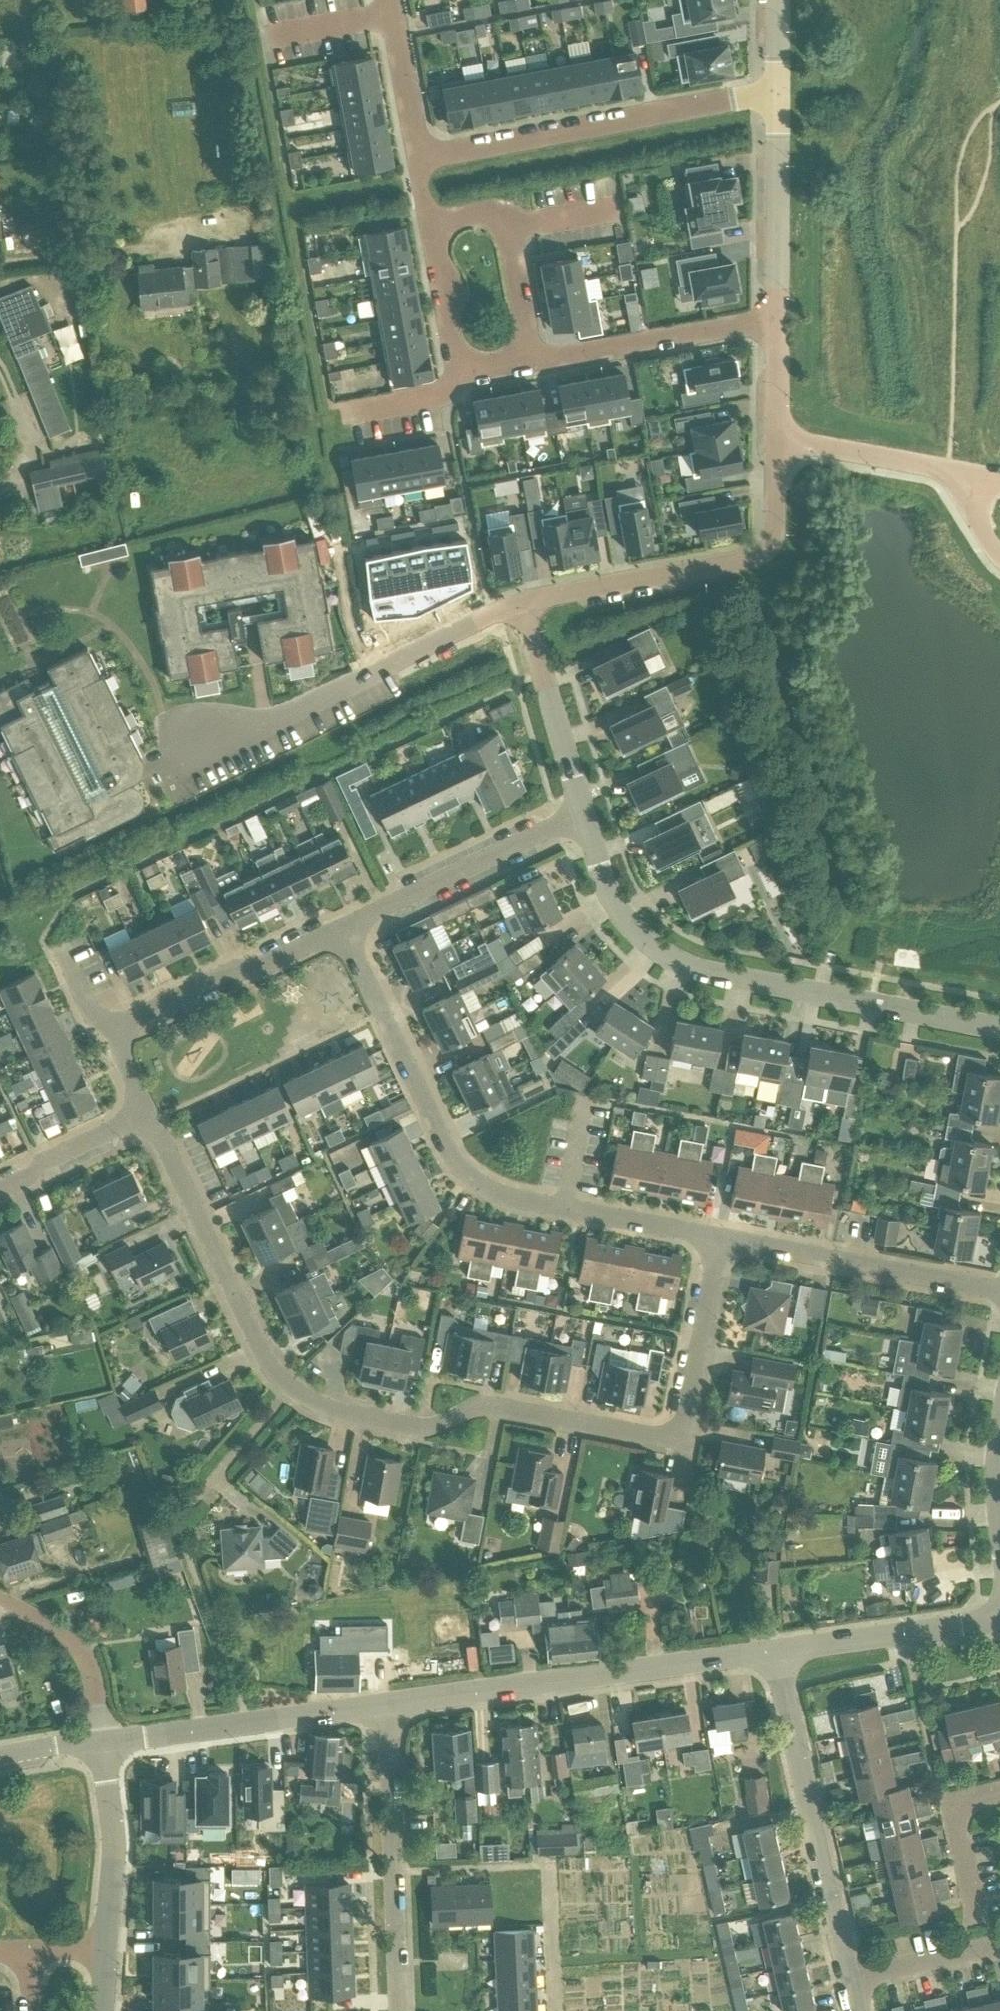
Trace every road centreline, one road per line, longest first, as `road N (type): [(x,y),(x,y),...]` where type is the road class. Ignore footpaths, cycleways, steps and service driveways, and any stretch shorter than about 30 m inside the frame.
road 1 (residential): [(721,1238),(688,1416),(677,1431),(657,1436),(497,1407),(414,1427),(323,1407),(291,1387)]
road 2 (residential): [(721,1238),(483,1186),(444,1142),(343,929)]
road 3 (residential): [(999,1029),(707,973),(659,955),(624,917),(585,813)]
road 4 (residential): [(520,603),(160,781)]
road 5 (residential): [(387,1707),(778,1654)]
road 6 (residential): [(778,439),(775,538),(754,557),(520,603)]
road 7 (residential): [(773,95),(422,158)]
road 8 (residential): [(849,1980),(778,1654)]
road 9 (residential): [(291,1387),(267,1362),(146,1114)]
road 10 (residential): [(401,2010),(387,1707)]
road 11 (residential): [(100,1742),(387,1707)]
road 12 (residential): [(999,1291),(721,1238)]
road 13 (residential): [(343,929),(585,813)]
road 14 (residential): [(110,1030),(343,929)]
road 15 (residential): [(777,318),(534,362)]
road 16 (residential): [(431,225),(504,211),(534,362)]
road 17 (residential): [(777,318),(773,95)]
road 18 (residential): [(999,1626),(778,1654)]
road 19 (residential): [(585,813),(520,603)]
road 20 (residential): [(106,1951),(111,1799),(100,1742)]
road 21 (residential): [(100,1742),(86,1655),(69,1635),(0,1597)]
road 22 (residential): [(778,439),(949,471)]
road 23 (residential): [(180,1516),(291,1387)]
road 24 (residential): [(0,1192),(43,1161),(146,1114)]
road 25 (residential): [(392,0),(422,158)]
road 26 (residential): [(431,225),(460,377)]
road 27 (residential): [(849,1980),(999,1944)]
road 28 (residential): [(557,2010),(553,1864)]
road 29 (residential): [(975,1911),(960,1818),(978,1801),(999,1795)]
road 30 (residential): [(460,377),(438,400),(343,419)]
road 31 (residential): [(778,439),(777,318)]

